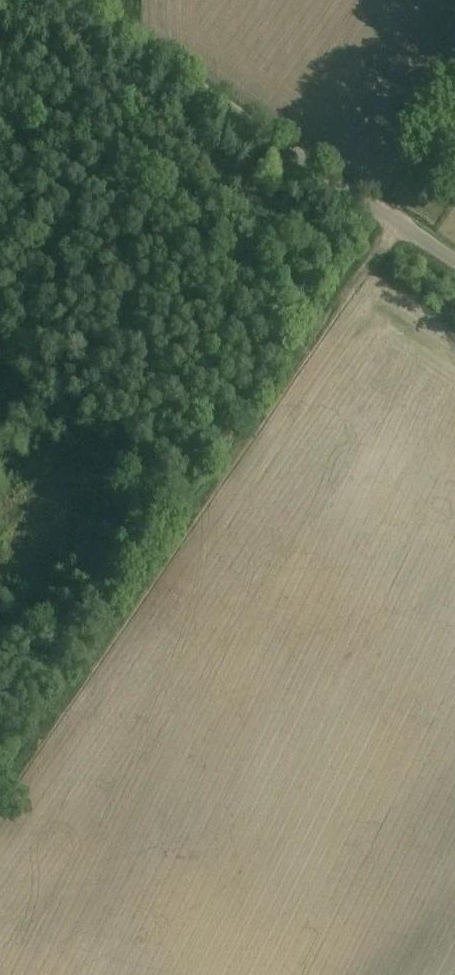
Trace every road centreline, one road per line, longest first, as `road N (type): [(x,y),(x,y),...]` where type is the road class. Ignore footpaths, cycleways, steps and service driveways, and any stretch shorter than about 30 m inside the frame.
road 1 (track): [(396,216),(0,788)]
road 2 (unclassified): [(74,0),(454,256)]

